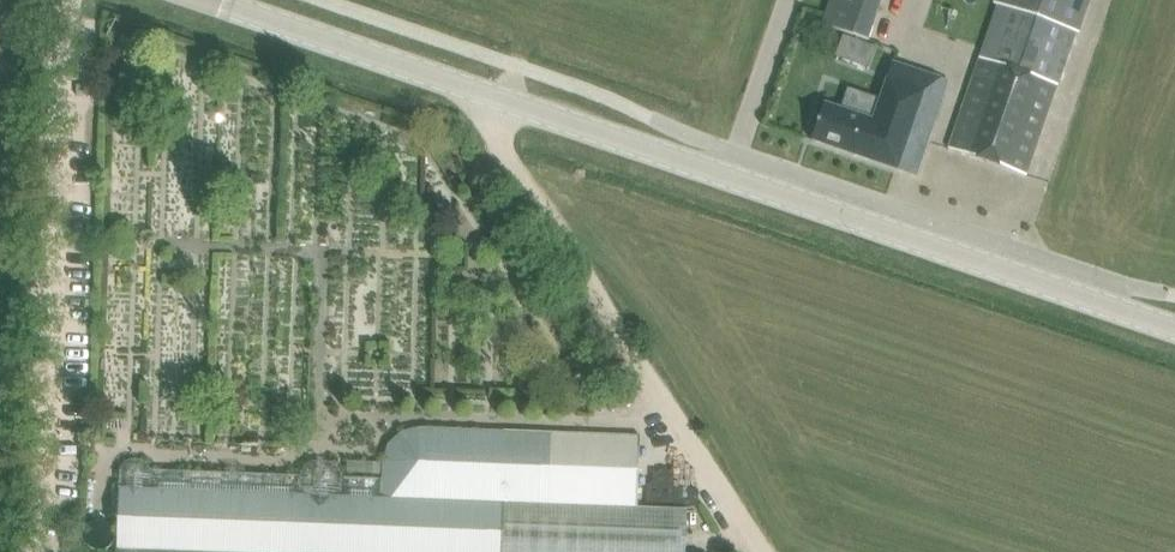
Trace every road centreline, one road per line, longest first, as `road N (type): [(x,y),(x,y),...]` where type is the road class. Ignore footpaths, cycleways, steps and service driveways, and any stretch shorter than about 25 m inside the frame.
road 1 (tertiary): [(213,0),(1174,329)]
road 2 (track): [(46,551),(70,0)]
road 3 (track): [(762,551),(513,180),(495,130),(505,100)]

